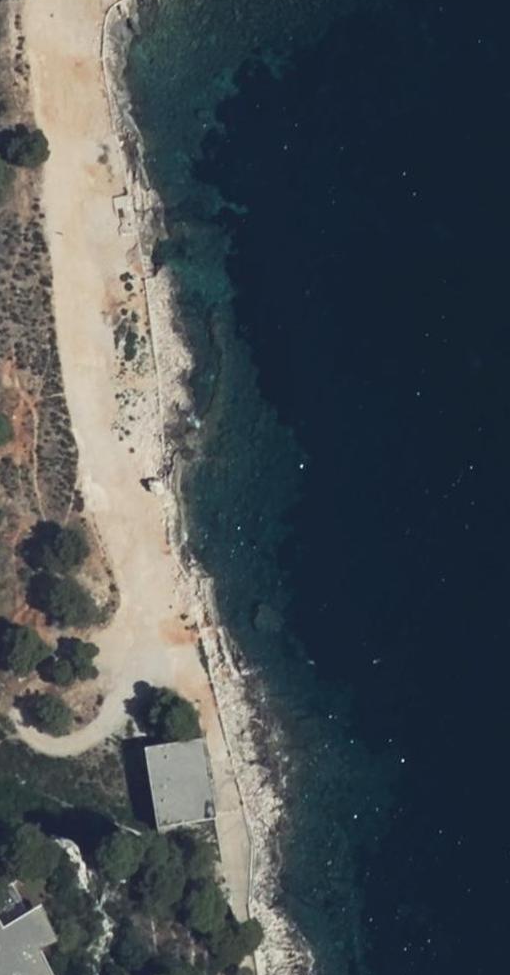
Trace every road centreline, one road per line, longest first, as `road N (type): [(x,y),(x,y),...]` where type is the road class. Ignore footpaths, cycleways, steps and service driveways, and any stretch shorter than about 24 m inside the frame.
road 1 (track): [(48,0),(129,514),(223,738),(249,974)]

